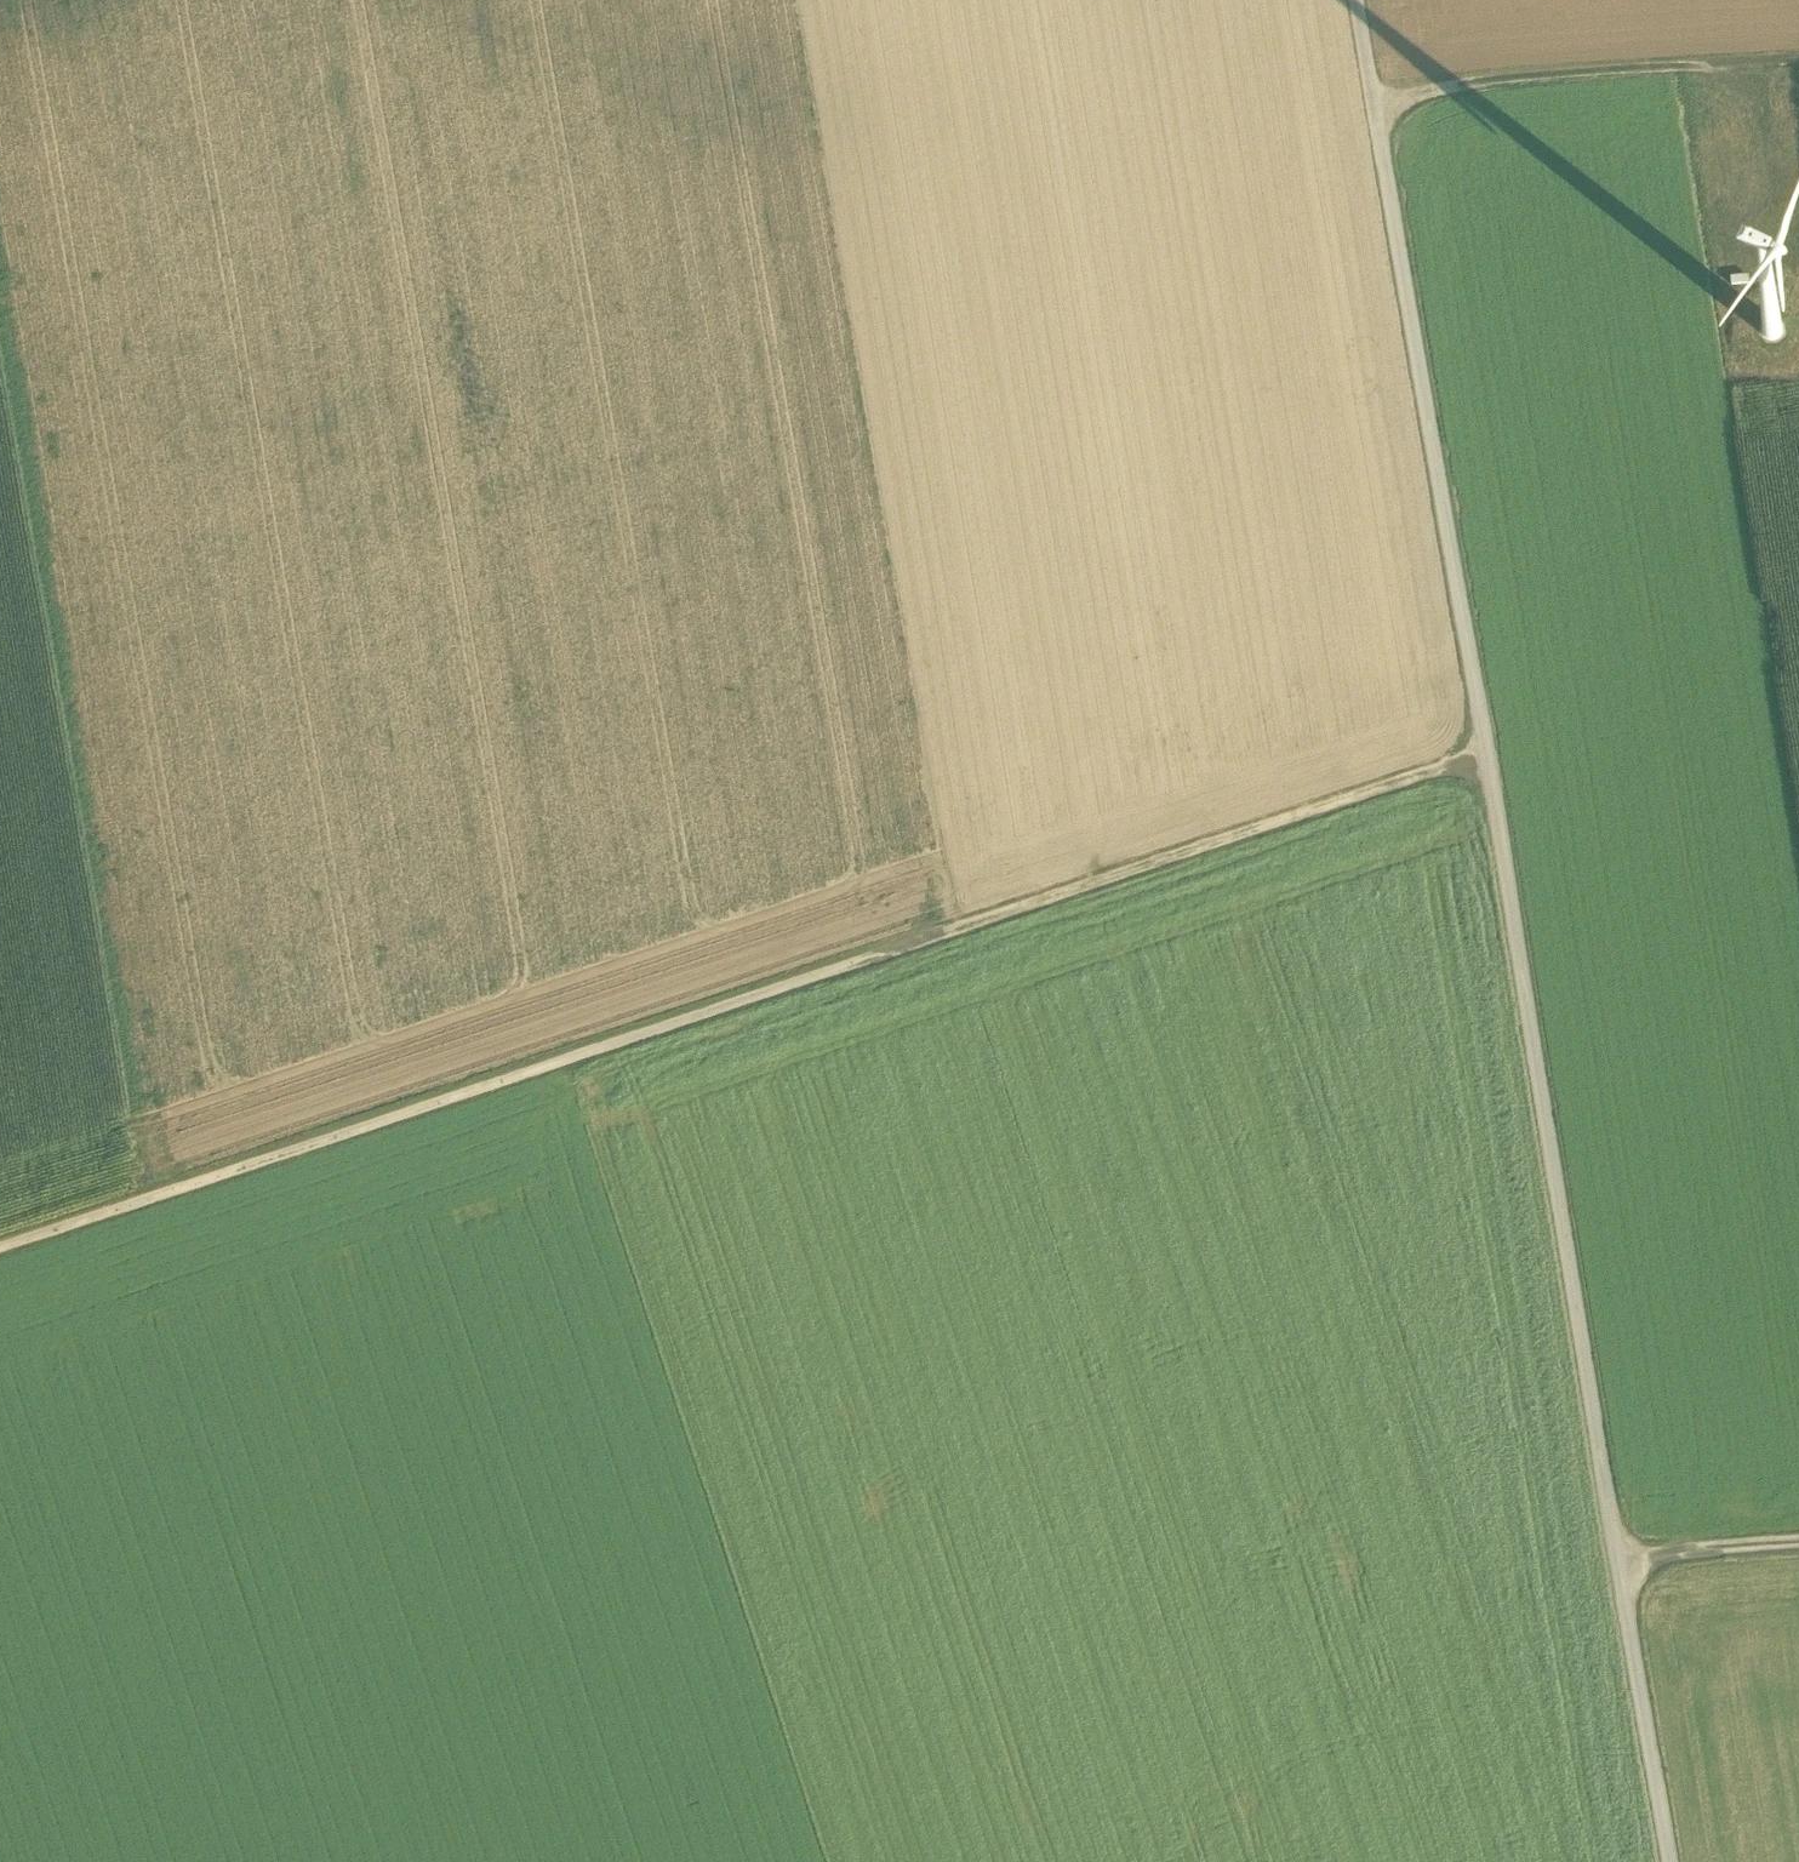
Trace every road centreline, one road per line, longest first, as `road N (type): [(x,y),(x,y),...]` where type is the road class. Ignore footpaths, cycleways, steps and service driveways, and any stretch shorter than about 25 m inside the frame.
road 1 (track): [(1371,86),(1665,1861)]
road 2 (track): [(1482,752),(0,1247)]
road 3 (track): [(1798,59),(1371,86)]
road 4 (track): [(1798,1543),(1615,1555)]

